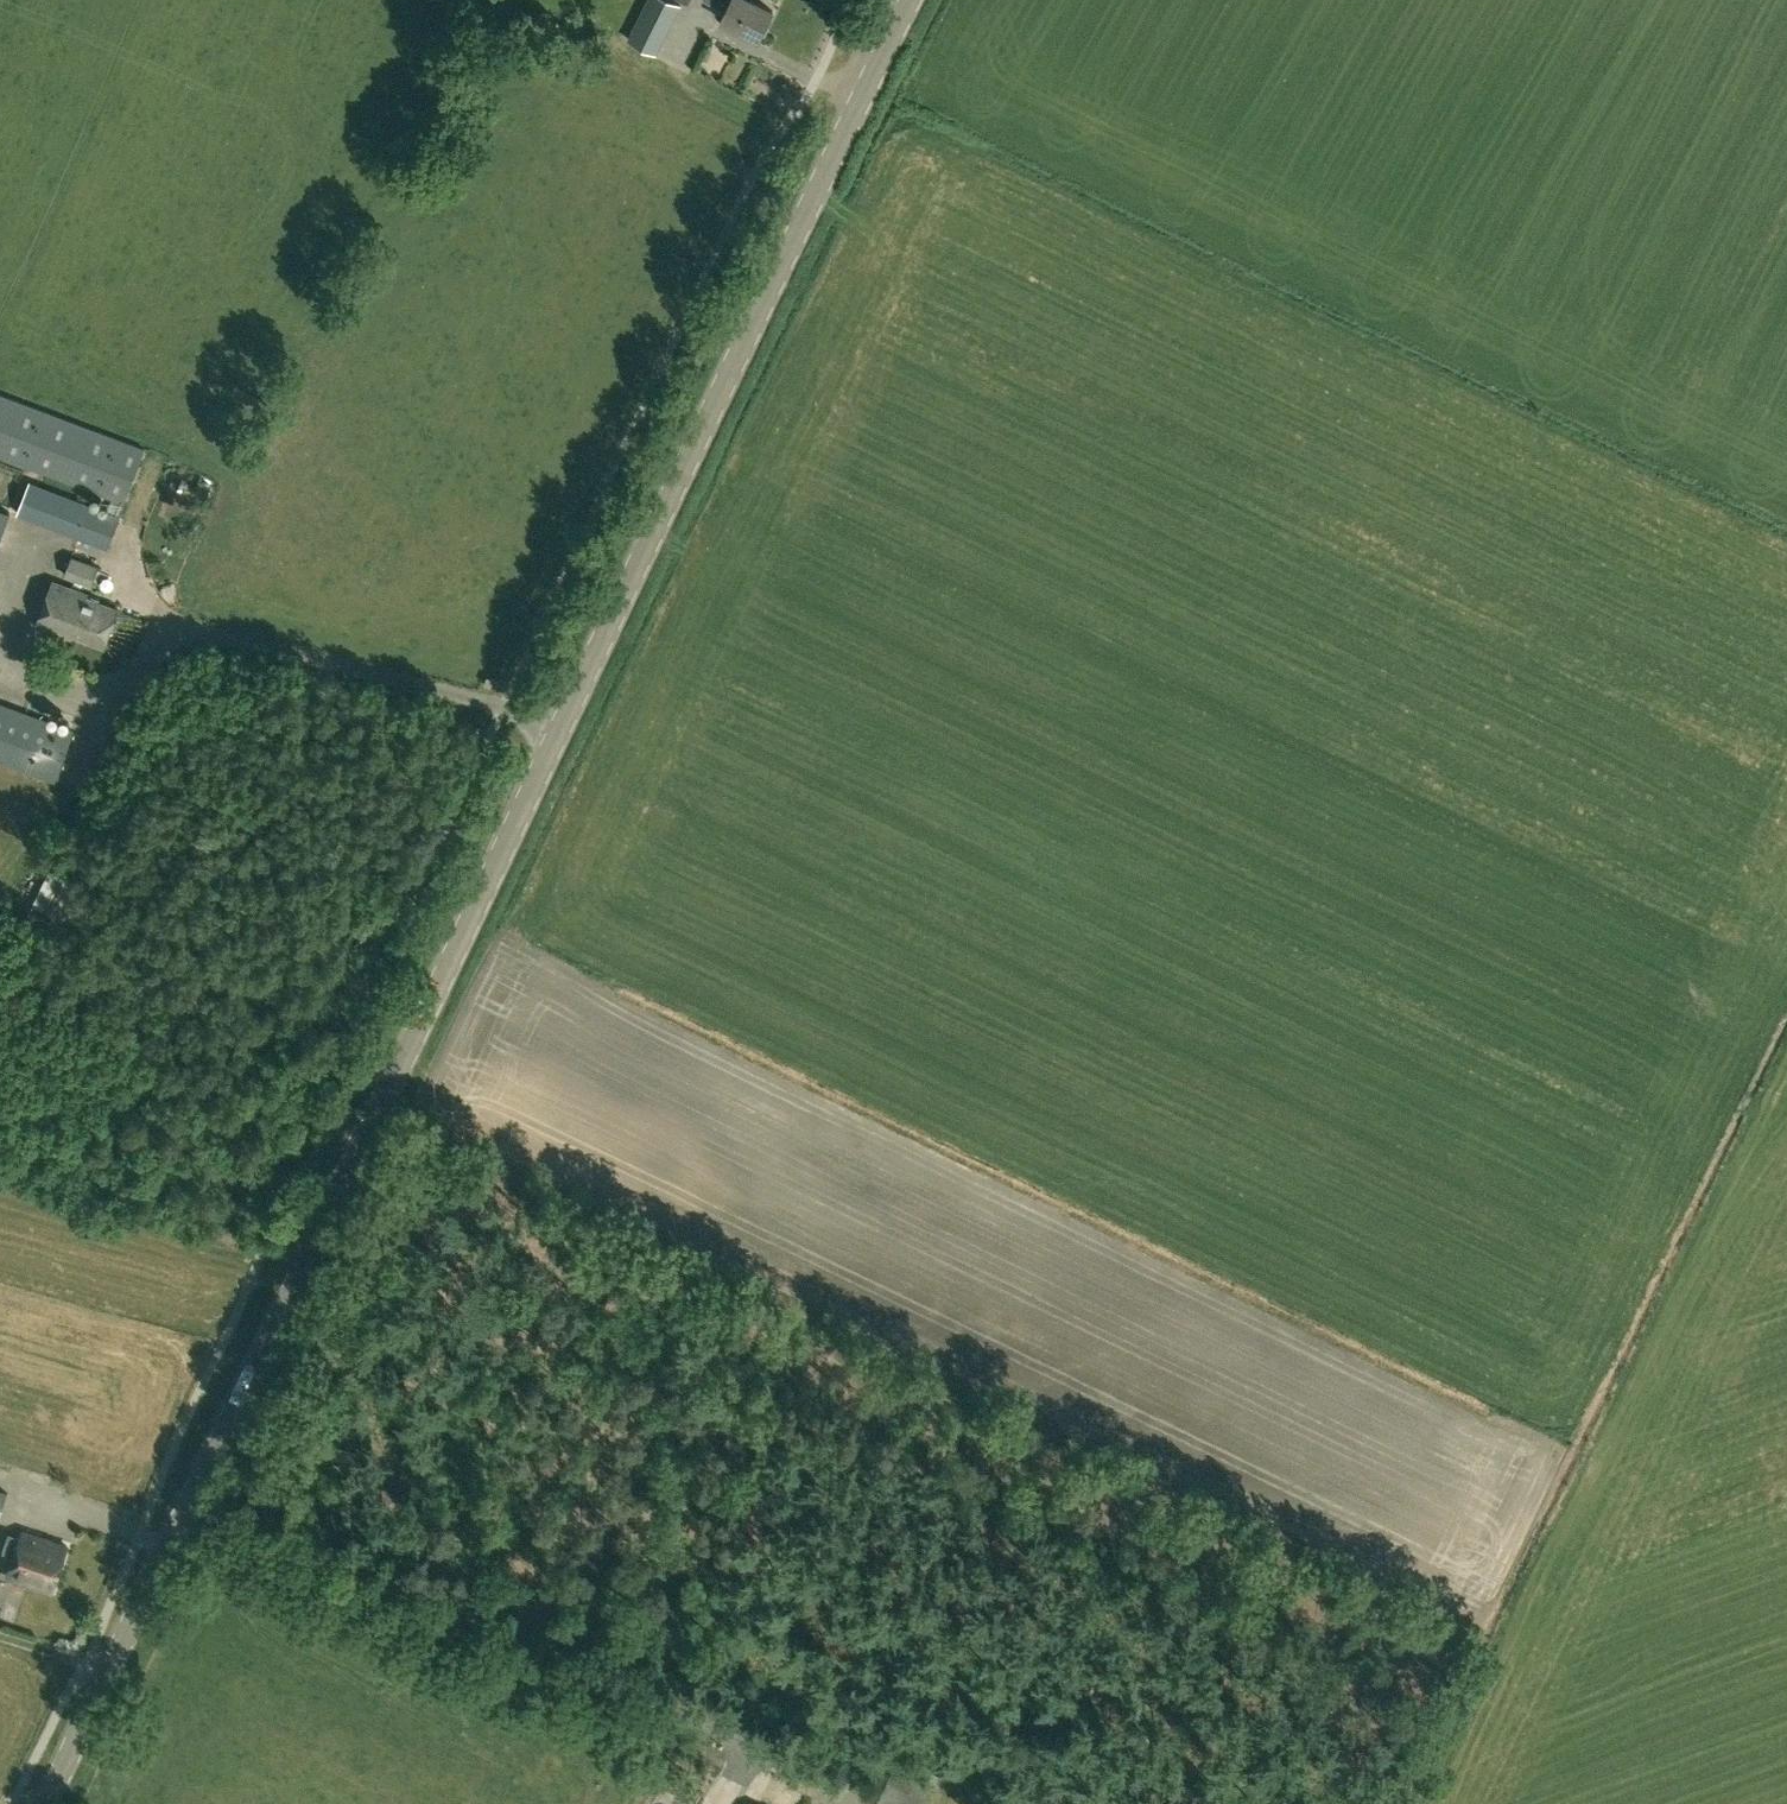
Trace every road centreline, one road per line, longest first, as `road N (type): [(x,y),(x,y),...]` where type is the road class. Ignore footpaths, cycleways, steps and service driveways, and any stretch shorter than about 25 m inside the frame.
road 1 (secondary): [(49,1803),(910,0)]

